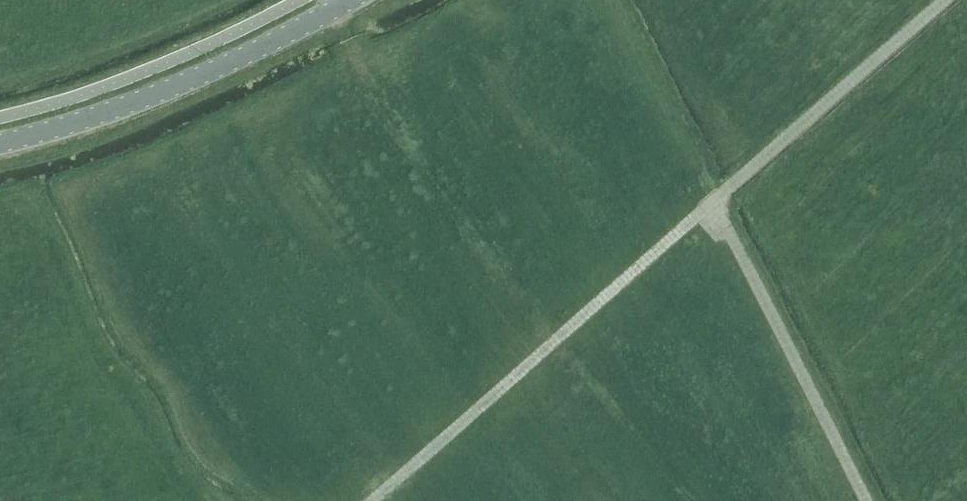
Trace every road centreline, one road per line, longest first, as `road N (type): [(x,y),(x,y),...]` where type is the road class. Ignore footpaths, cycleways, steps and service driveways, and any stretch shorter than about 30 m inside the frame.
road 1 (track): [(374,500),(716,203)]
road 2 (tertiary): [(0,142),(131,104),(352,0)]
road 3 (track): [(866,500),(716,203)]
road 4 (track): [(716,203),(948,0)]

